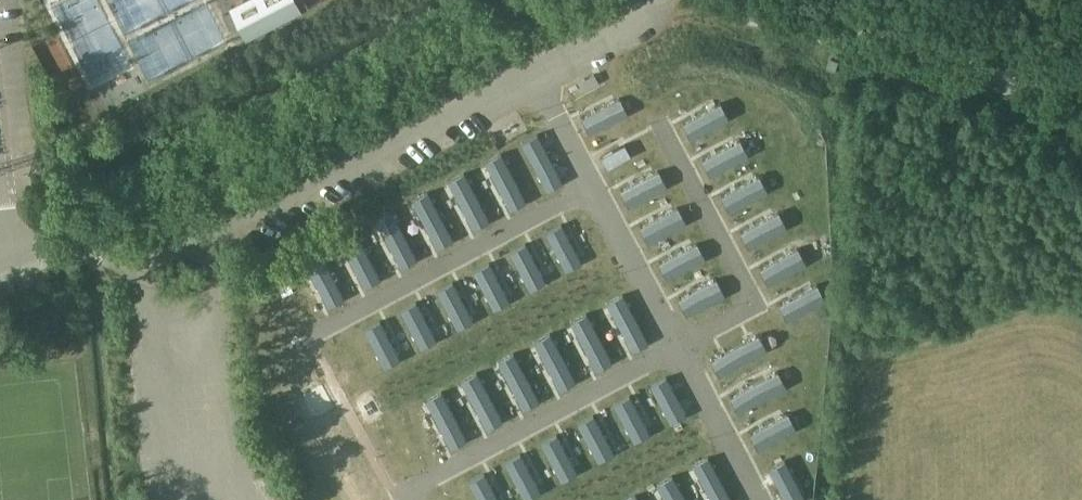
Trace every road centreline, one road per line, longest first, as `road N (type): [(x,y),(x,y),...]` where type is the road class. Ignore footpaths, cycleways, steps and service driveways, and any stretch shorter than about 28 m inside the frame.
road 1 (unclassified): [(14,263),(526,0)]
road 2 (unclassified): [(1081,127),(961,68),(717,0)]

